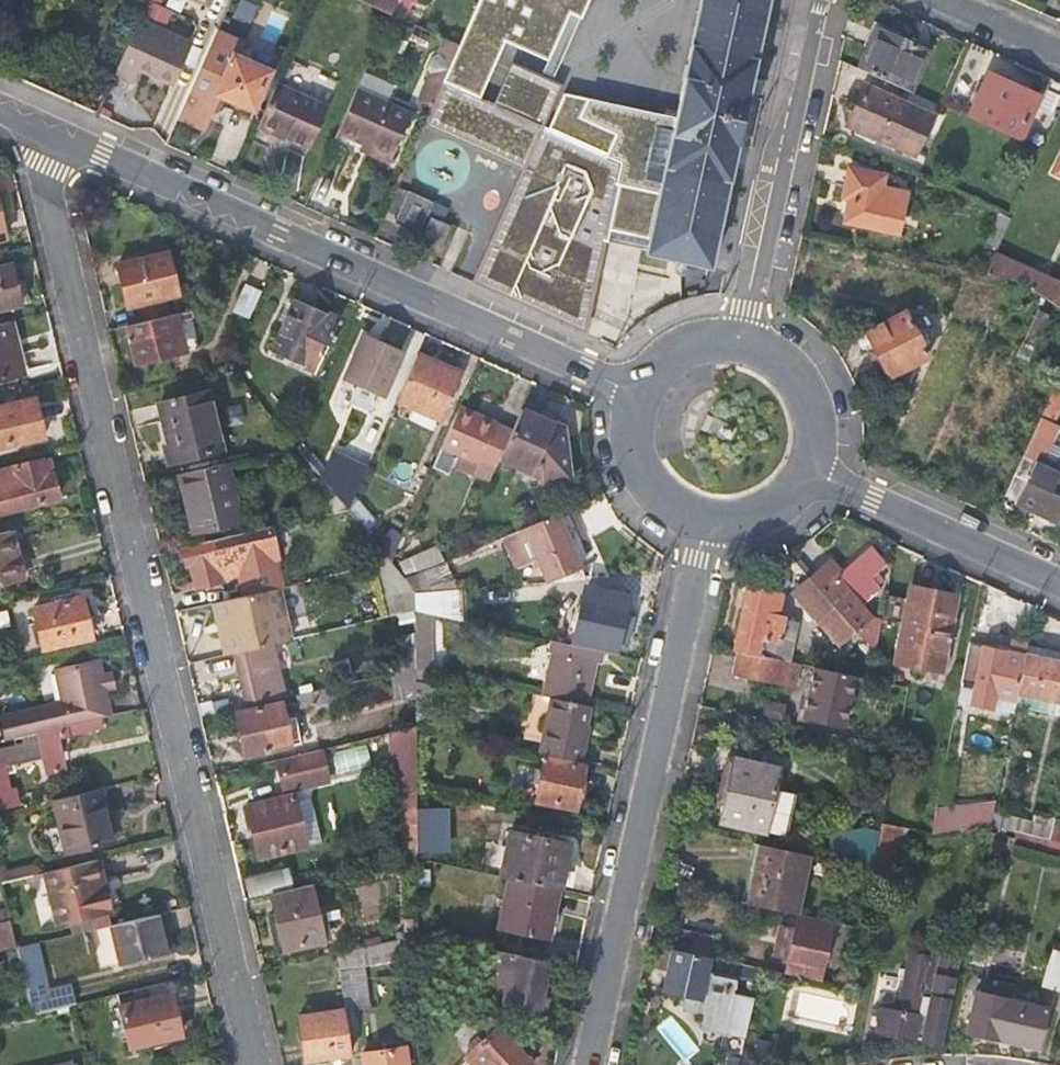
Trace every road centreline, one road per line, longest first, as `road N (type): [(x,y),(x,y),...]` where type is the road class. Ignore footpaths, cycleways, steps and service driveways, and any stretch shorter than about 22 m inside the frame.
road 1 (residential): [(256,1064),(47,185),(54,133)]
road 2 (residential): [(54,133),(641,394)]
road 3 (residential): [(706,523),(590,1064)]
road 4 (residential): [(747,342),(748,306),(821,0)]
road 5 (residential): [(810,469),(1059,581)]
road 6 (residential): [(641,394),(636,458),(675,510),(706,523)]
road 7 (residential): [(810,469),(817,438),(800,377),(747,342)]
road 8 (residential): [(942,0),(1059,53)]
road 9 (residential): [(747,342),(684,349),(641,394)]
road 10 (residential): [(706,523),(767,514),(810,469)]

